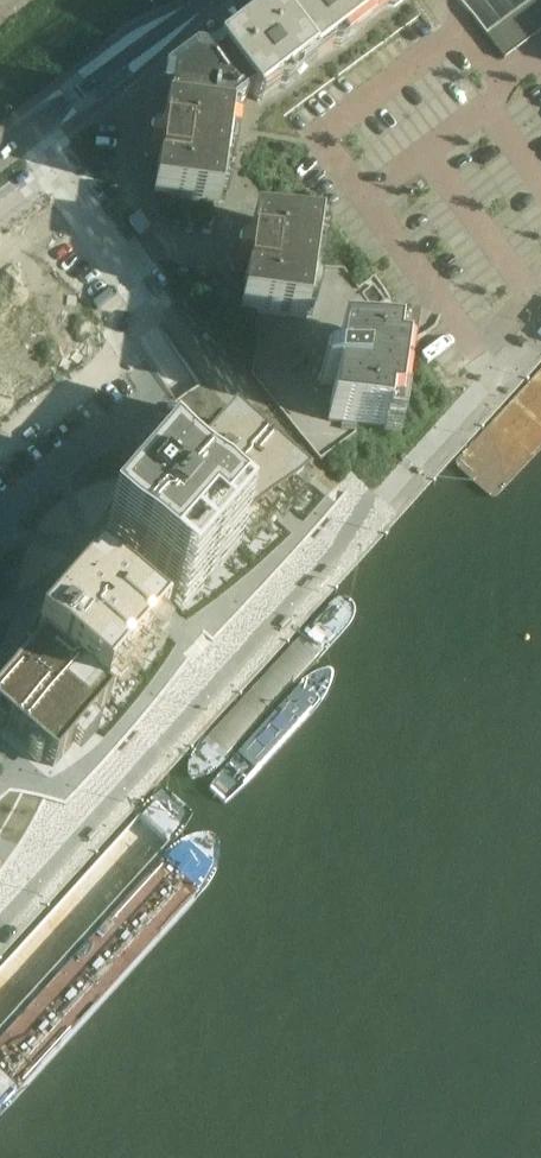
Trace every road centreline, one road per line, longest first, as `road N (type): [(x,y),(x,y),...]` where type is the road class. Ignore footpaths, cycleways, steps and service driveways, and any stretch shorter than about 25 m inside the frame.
road 1 (residential): [(53,172),(150,309),(117,342),(154,398),(45,478)]
road 2 (residential): [(128,188),(137,99),(112,69)]

